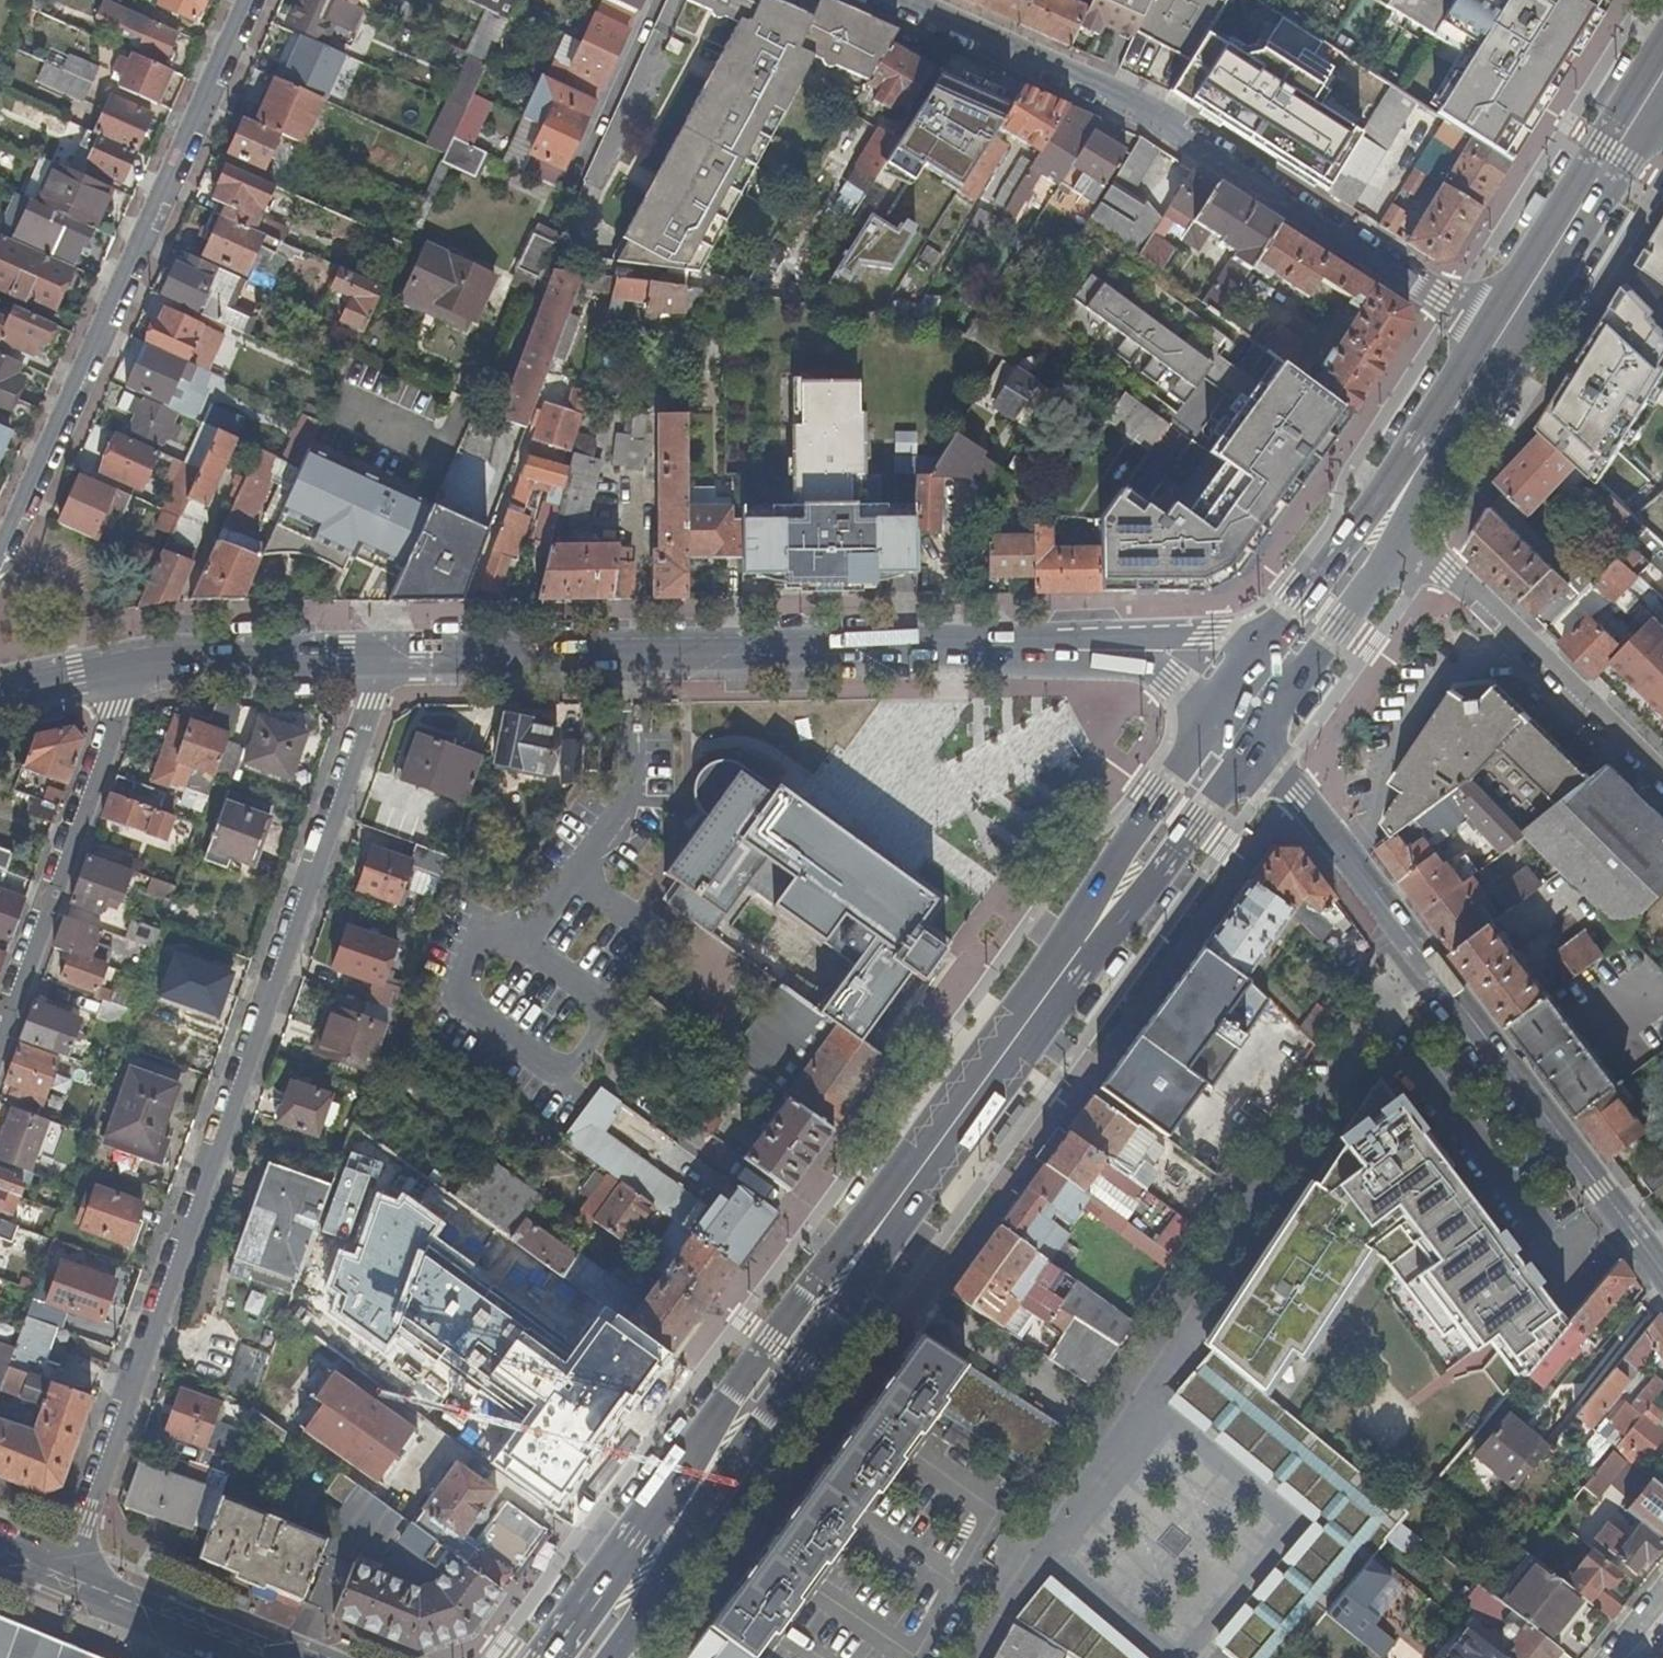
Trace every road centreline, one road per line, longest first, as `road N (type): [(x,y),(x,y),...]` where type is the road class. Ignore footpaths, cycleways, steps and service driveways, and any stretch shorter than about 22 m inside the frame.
road 1 (primary): [(1213,714),(1067,946),(739,1380),(550,1657)]
road 2 (primary): [(615,1657),(874,1264),(1137,904),(1259,753)]
road 3 (residential): [(69,1578),(371,653)]
road 4 (residential): [(970,1657),(1414,950)]
road 5 (tertiary): [(371,653),(1046,648)]
road 6 (residential): [(908,0),(1137,99),(1486,326)]
road 7 (residential): [(250,0),(0,547)]
road 8 (primary): [(1400,541),(1662,101)]
road 9 (tertiary): [(1662,1274),(1414,950)]
road 10 (primary): [(1486,326),(1253,658)]
road 11 (residential): [(0,1036),(101,754),(123,665)]
road 12 (residential): [(1400,541),(1447,568),(1662,781)]
road 13 (primary): [(1662,43),(1486,326)]
road 14 (primary): [(1259,753),(1400,541)]
road 15 (tertiary): [(1414,950),(1259,753)]
road 16 (tertiary): [(123,665),(202,654),(371,653)]
road 17 (tertiary): [(1253,658),(1225,638),(1204,637),(1046,648)]
road 18 (tertiary): [(1046,648),(1173,677),(1213,714)]
road 19 (secondary): [(69,1578),(224,1640)]
road 20 (tertiary): [(0,688),(123,665)]

